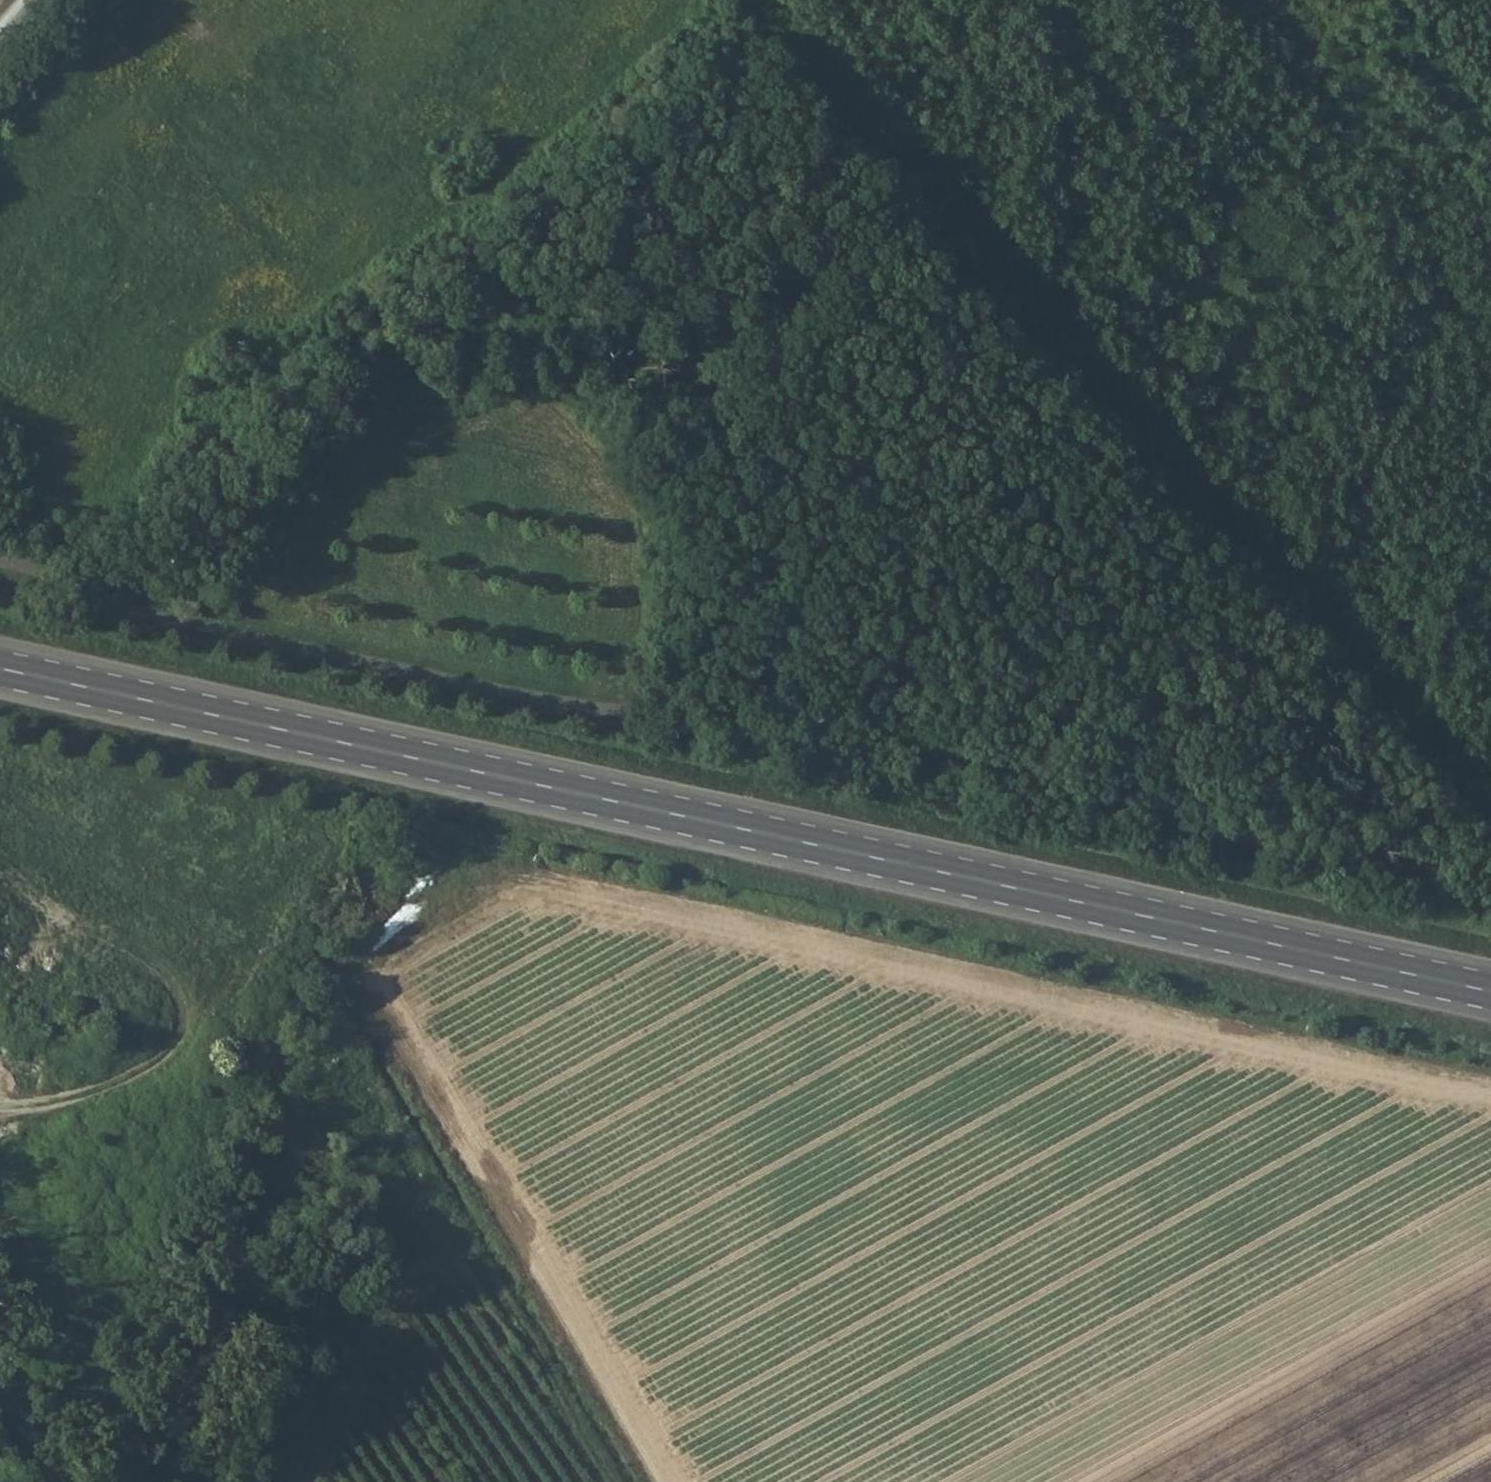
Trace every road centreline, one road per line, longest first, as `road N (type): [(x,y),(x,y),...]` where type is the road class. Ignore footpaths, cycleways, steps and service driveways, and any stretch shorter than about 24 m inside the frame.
road 1 (secondary): [(1490,991),(0,667)]

